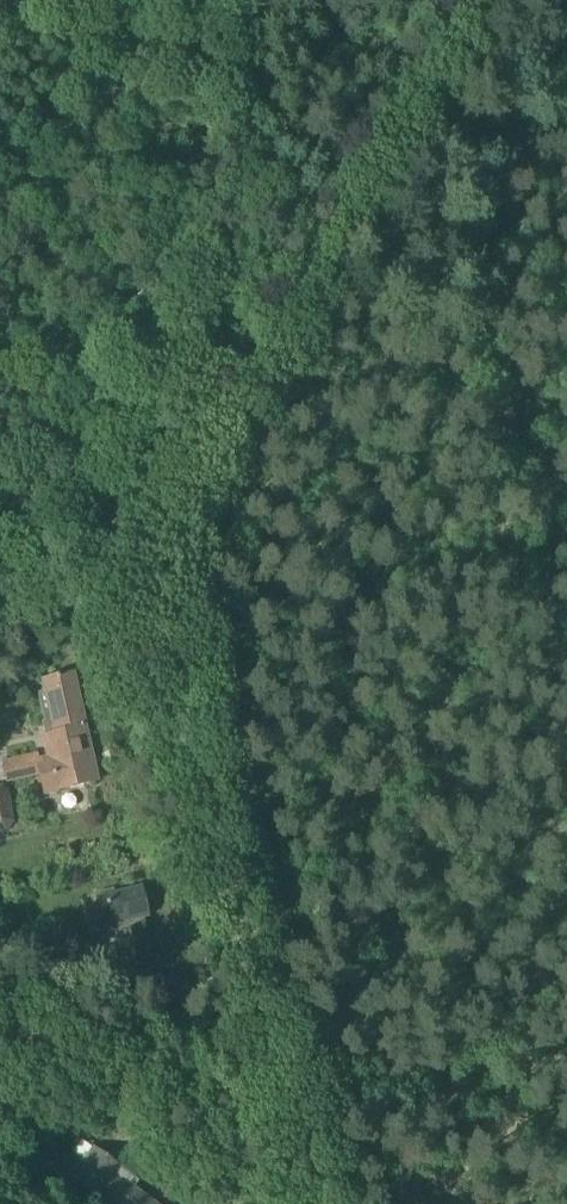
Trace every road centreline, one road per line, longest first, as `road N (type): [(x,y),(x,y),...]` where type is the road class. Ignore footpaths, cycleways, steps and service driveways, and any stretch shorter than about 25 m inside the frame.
road 1 (unclassified): [(312,1203),(163,638),(145,530)]
road 2 (unclassified): [(145,530),(474,0)]
road 3 (unclassified): [(145,530),(165,288),(208,0)]
road 4 (track): [(566,1112),(414,1193),(418,1203)]
road 5 (unclassified): [(0,589),(145,530)]

